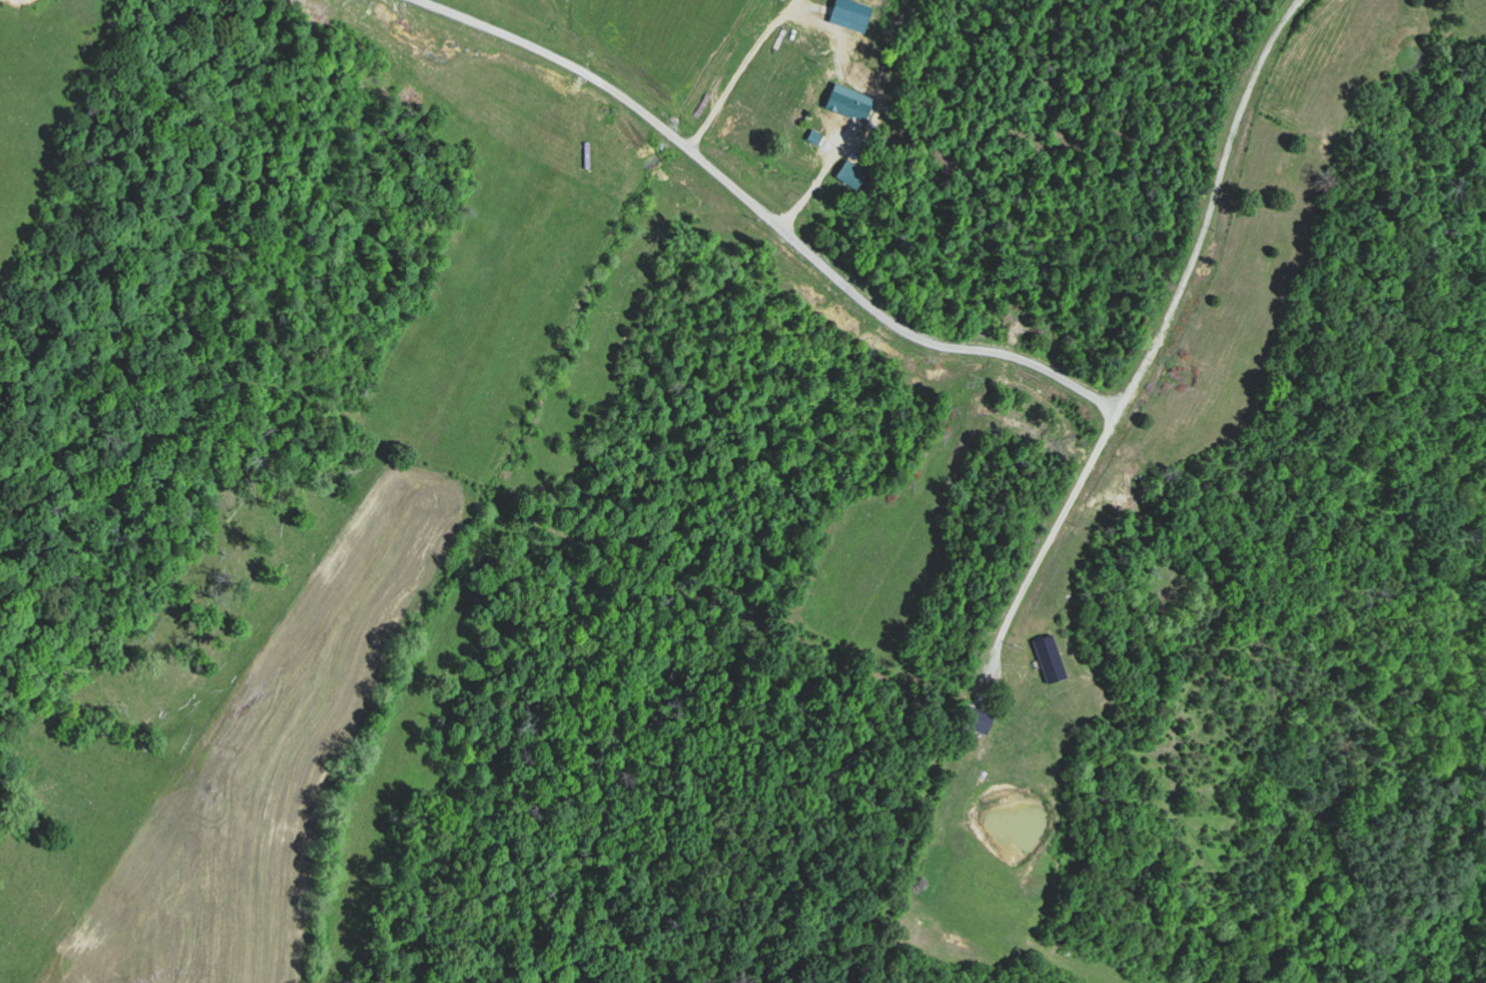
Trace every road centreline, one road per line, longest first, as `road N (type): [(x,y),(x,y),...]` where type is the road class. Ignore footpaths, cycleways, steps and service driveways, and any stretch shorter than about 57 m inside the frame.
road 1 (residential): [(1117,412),(1020,356),(934,341),(886,317),(615,90),(555,56),(418,0)]
road 2 (residential): [(979,697),(1005,628),(1185,280),(1258,67),(1302,0)]

